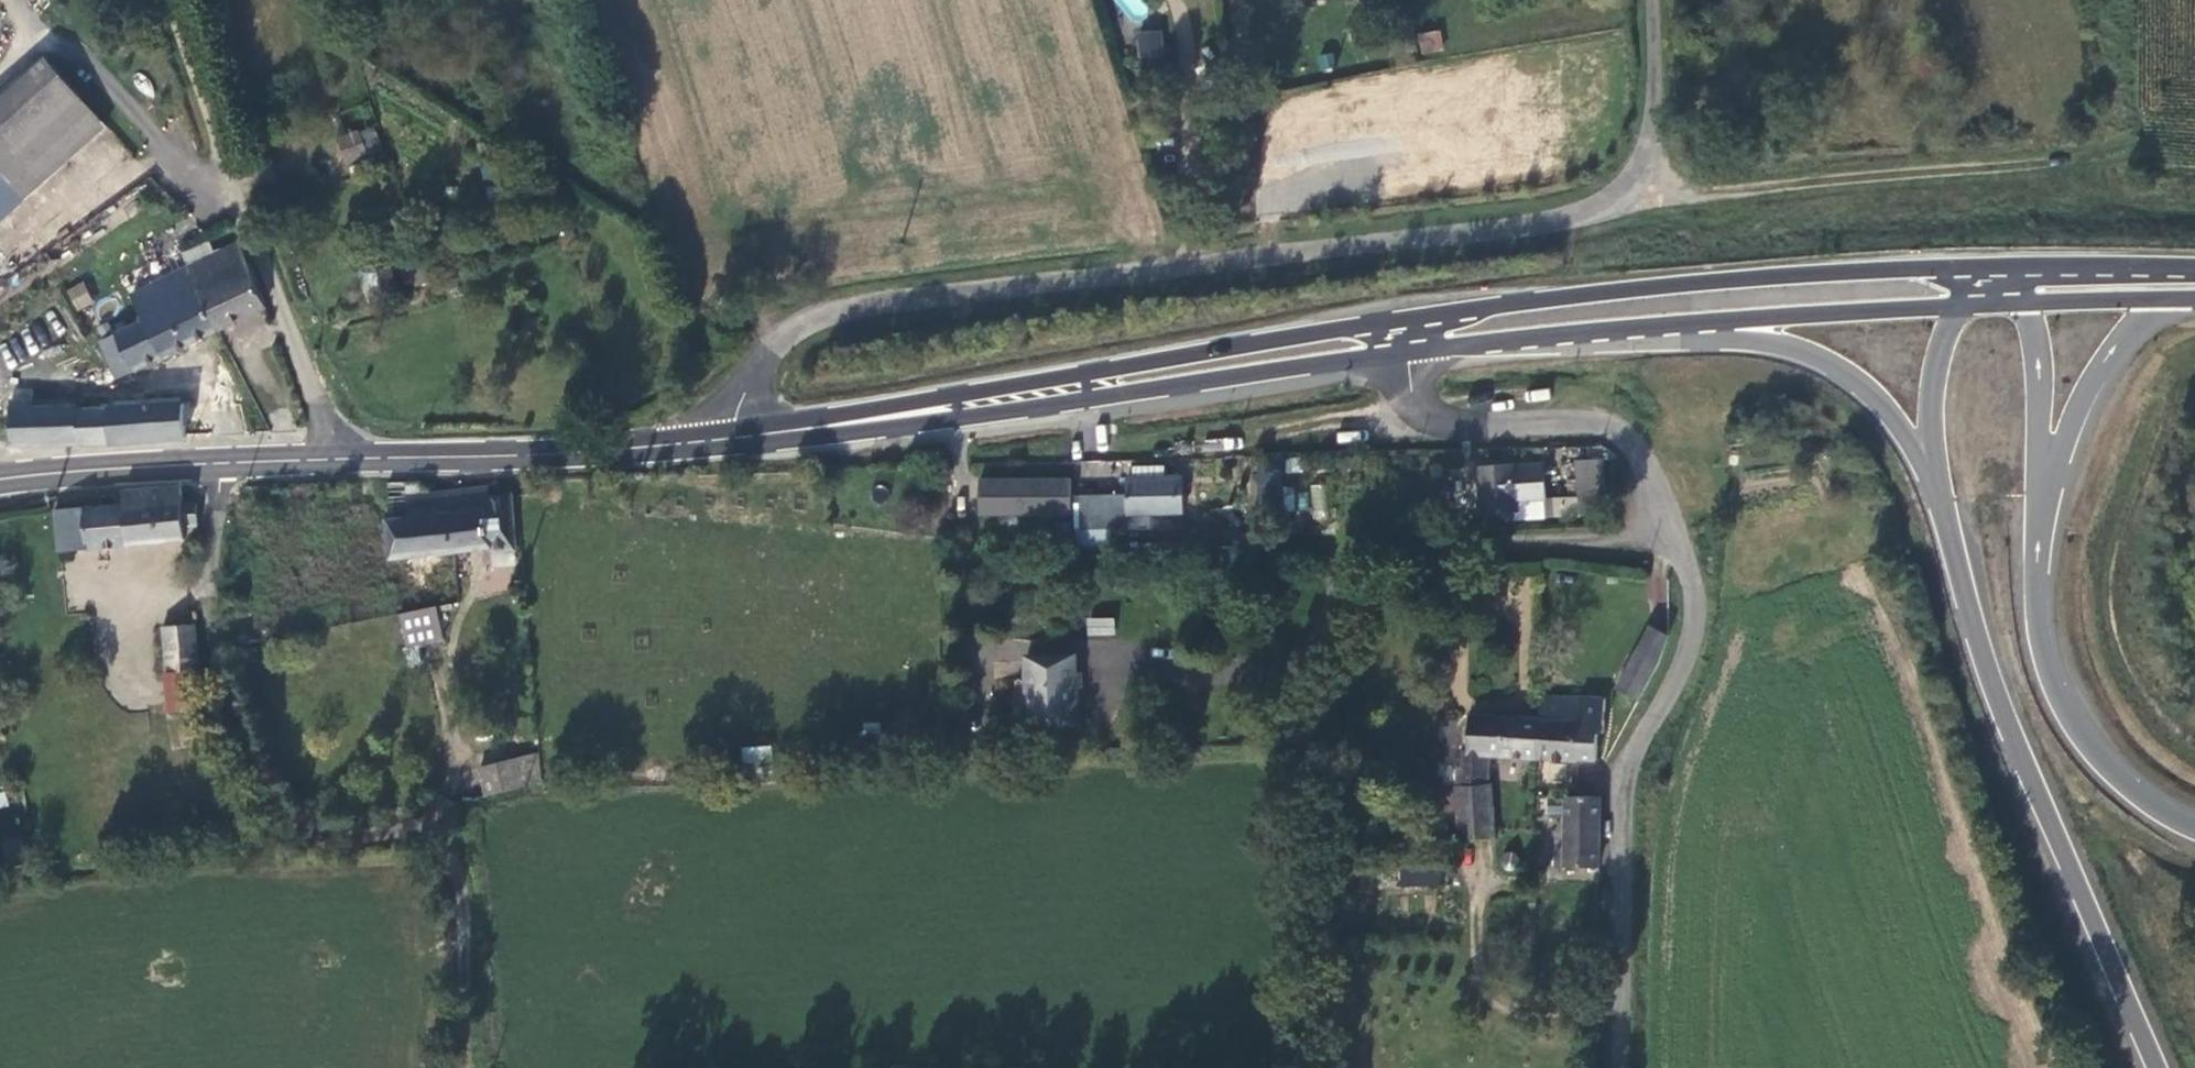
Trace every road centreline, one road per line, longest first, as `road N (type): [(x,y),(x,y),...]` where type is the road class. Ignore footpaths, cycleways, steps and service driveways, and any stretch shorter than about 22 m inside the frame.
road 1 (residential): [(732,438),(750,374),(845,309),(1608,209),(1647,167),(1650,0)]
road 2 (secondary): [(1991,268),(1528,302),(1171,359),(944,410)]
road 3 (unclassified): [(1406,352),(1420,396),(1447,416),(1588,421),(1631,441),(1647,460),(1685,557),(1695,606),(1691,647),(1625,785),(1622,1067)]
road 4 (track): [(461,1067),(450,843),(418,815),(298,821),(238,733),(208,621),(217,463)]
road 5 (secondary): [(0,478),(732,438)]
road 6 (trunk): [(1941,504),(2010,736),(2156,1067)]
road 7 (trunk): [(1453,346),(1731,341),(1806,355),(1880,406),(1941,504)]
road 8 (secondary): [(1453,346),(1959,306)]
road 9 (track): [(326,458),(323,420),(187,0)]
road 10 (secondary): [(944,410),(1406,352)]
road 11 (trunk): [(2194,830),(2107,768),(2052,688),(2036,624),(2042,498)]
road 12 (trunk): [(2042,498),(2087,386),(2150,310),(2173,297)]
road 13 (secondary): [(732,438),(944,410)]
road 14 (secondary): [(2194,269),(1991,268)]
road 15 (trunk): [(1959,306),(1931,392),(1941,504)]
road 16 (trunk): [(2042,498),(2038,374),(2020,302)]
road 17 (secondary): [(2020,302),(2173,297)]

